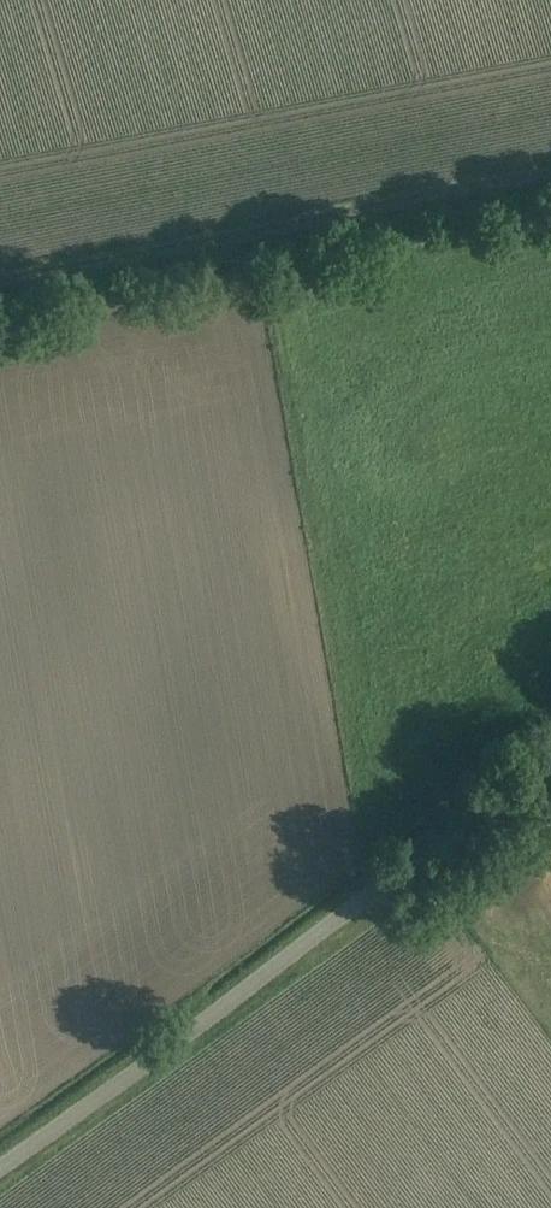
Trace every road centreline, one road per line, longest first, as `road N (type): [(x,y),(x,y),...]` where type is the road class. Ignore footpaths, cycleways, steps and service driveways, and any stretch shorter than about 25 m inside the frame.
road 1 (unclassified): [(0,1162),(550,754)]
road 2 (track): [(550,185),(0,288)]

